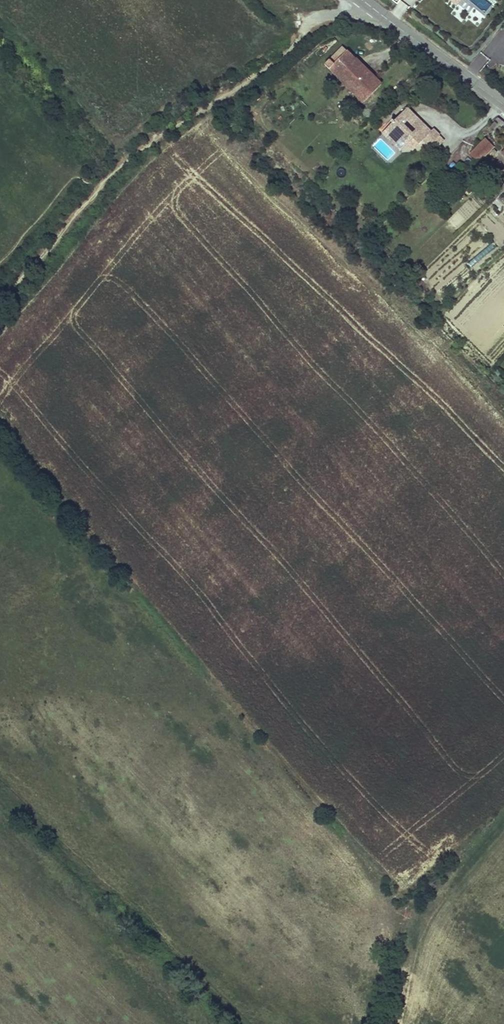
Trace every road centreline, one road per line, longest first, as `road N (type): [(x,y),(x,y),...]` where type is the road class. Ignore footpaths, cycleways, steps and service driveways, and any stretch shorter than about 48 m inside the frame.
road 1 (track): [(359,0),(118,169),(0,303)]
road 2 (track): [(503,826),(426,916),(394,1023)]
road 3 (tertiary): [(363,0),(503,106)]

